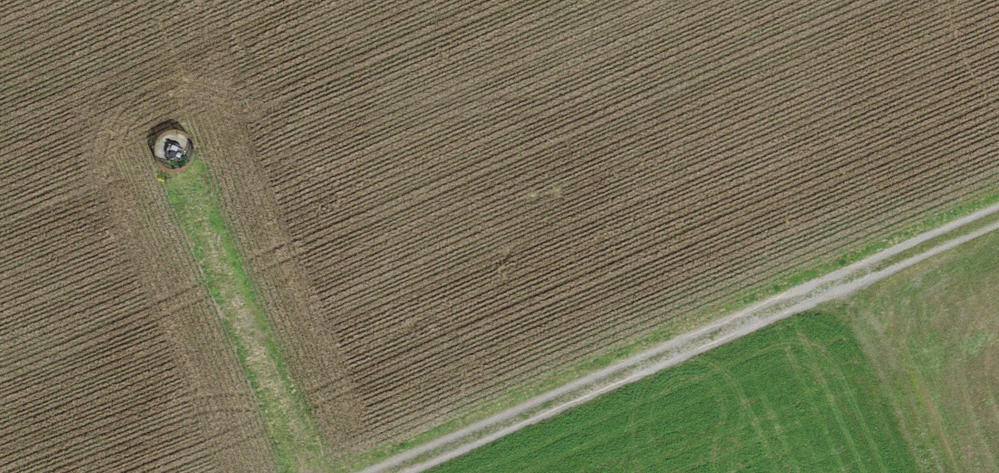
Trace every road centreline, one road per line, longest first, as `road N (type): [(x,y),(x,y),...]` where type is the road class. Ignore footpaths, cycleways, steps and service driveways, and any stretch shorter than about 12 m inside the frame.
road 1 (track): [(998,210),(373,472)]
road 2 (track): [(177,179),(312,472)]
road 3 (track): [(928,472),(841,275)]

